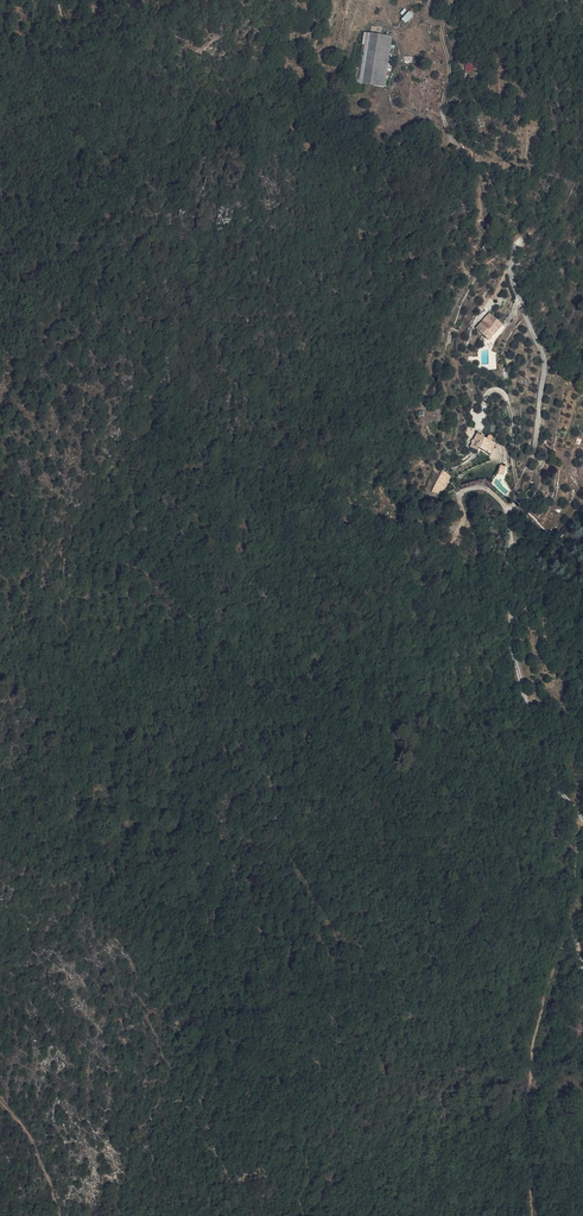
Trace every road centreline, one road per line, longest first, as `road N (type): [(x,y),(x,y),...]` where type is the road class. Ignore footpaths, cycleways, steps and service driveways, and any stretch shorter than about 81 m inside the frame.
road 1 (track): [(582,815),(528,1095),(534,1215)]

